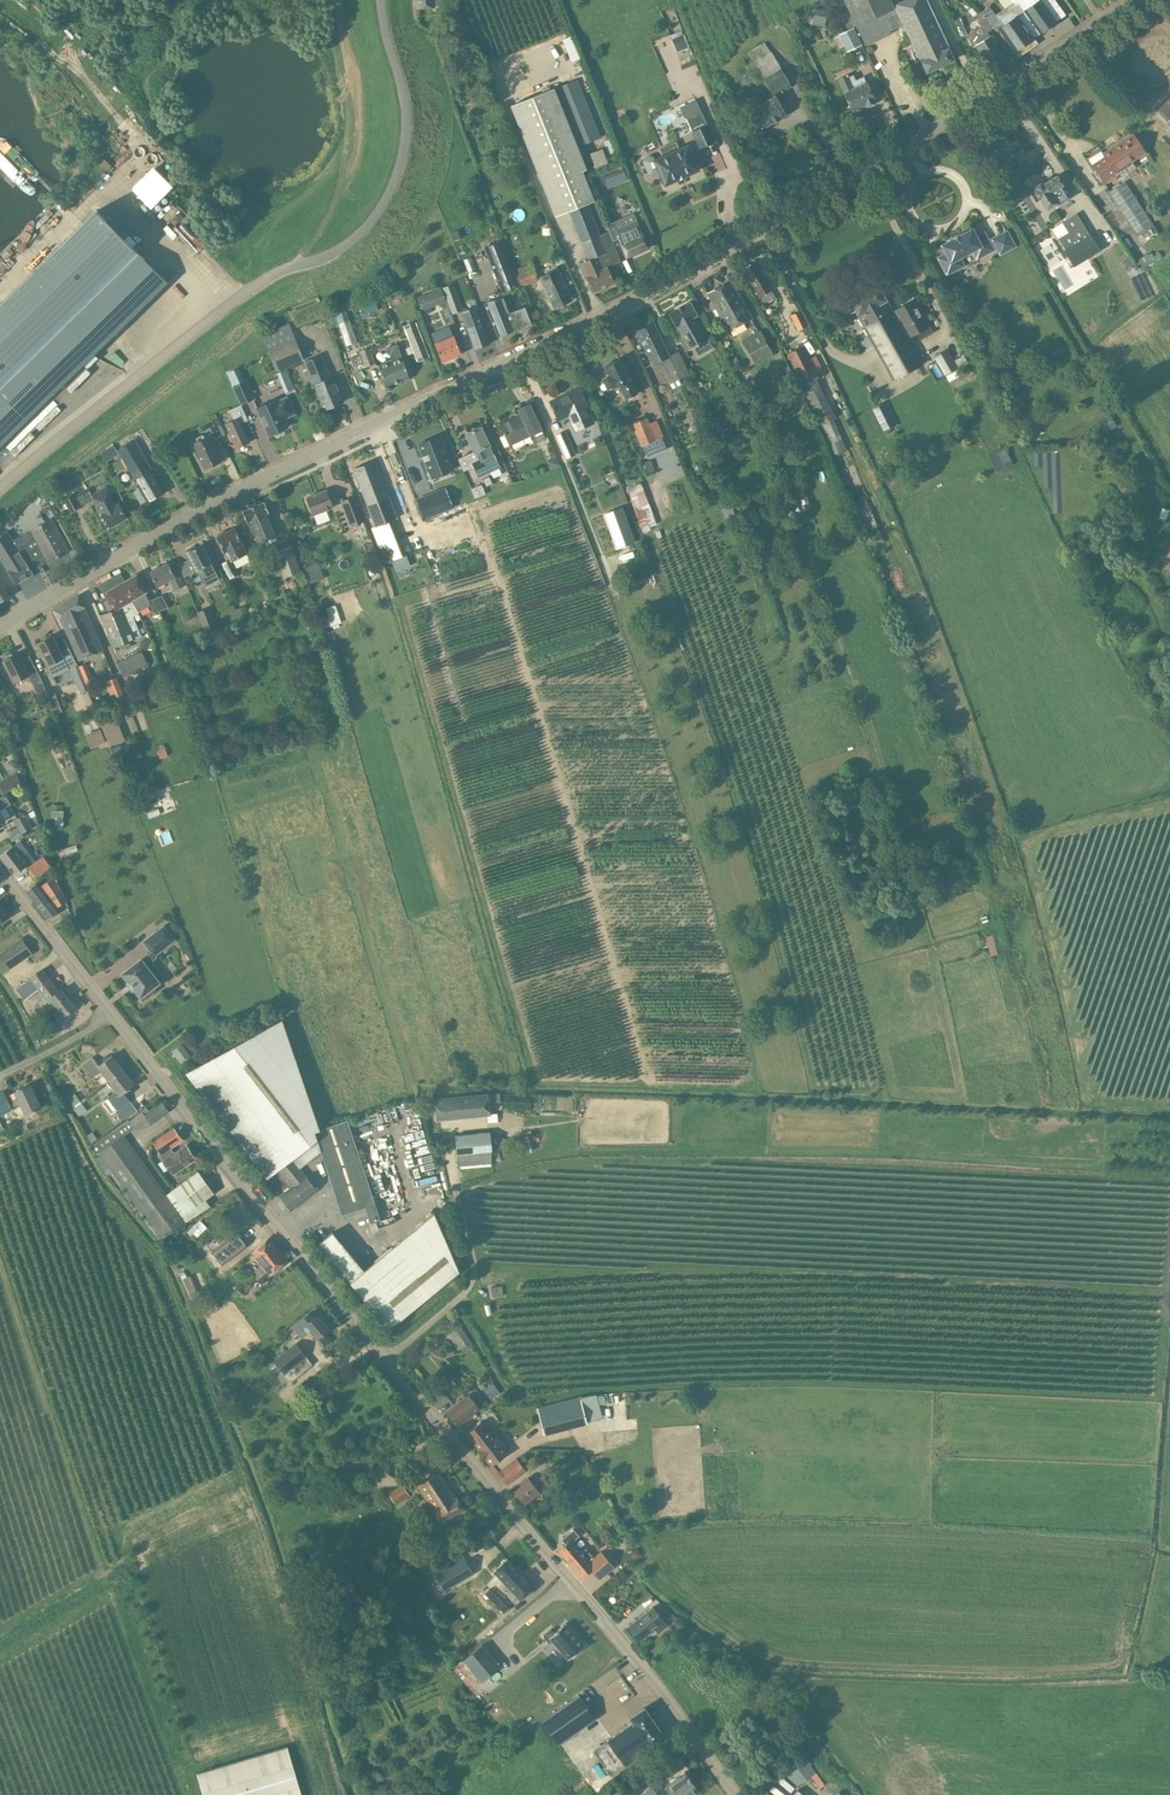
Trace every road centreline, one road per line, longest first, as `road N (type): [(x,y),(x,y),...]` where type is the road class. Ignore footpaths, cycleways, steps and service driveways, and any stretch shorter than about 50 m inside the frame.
road 1 (unclassified): [(0,629),(110,559),(266,477),(763,230),(1133,0)]
road 2 (unclassified): [(381,0),(406,120),(395,179),(372,220),(338,250),(286,268),(232,302),(0,488)]
road 3 (unclassified): [(387,1359),(0,867)]
road 4 (unclassified): [(734,1794),(650,1674),(387,1359)]
road 5 (unclassified): [(387,1359),(474,1278),(455,1185)]

